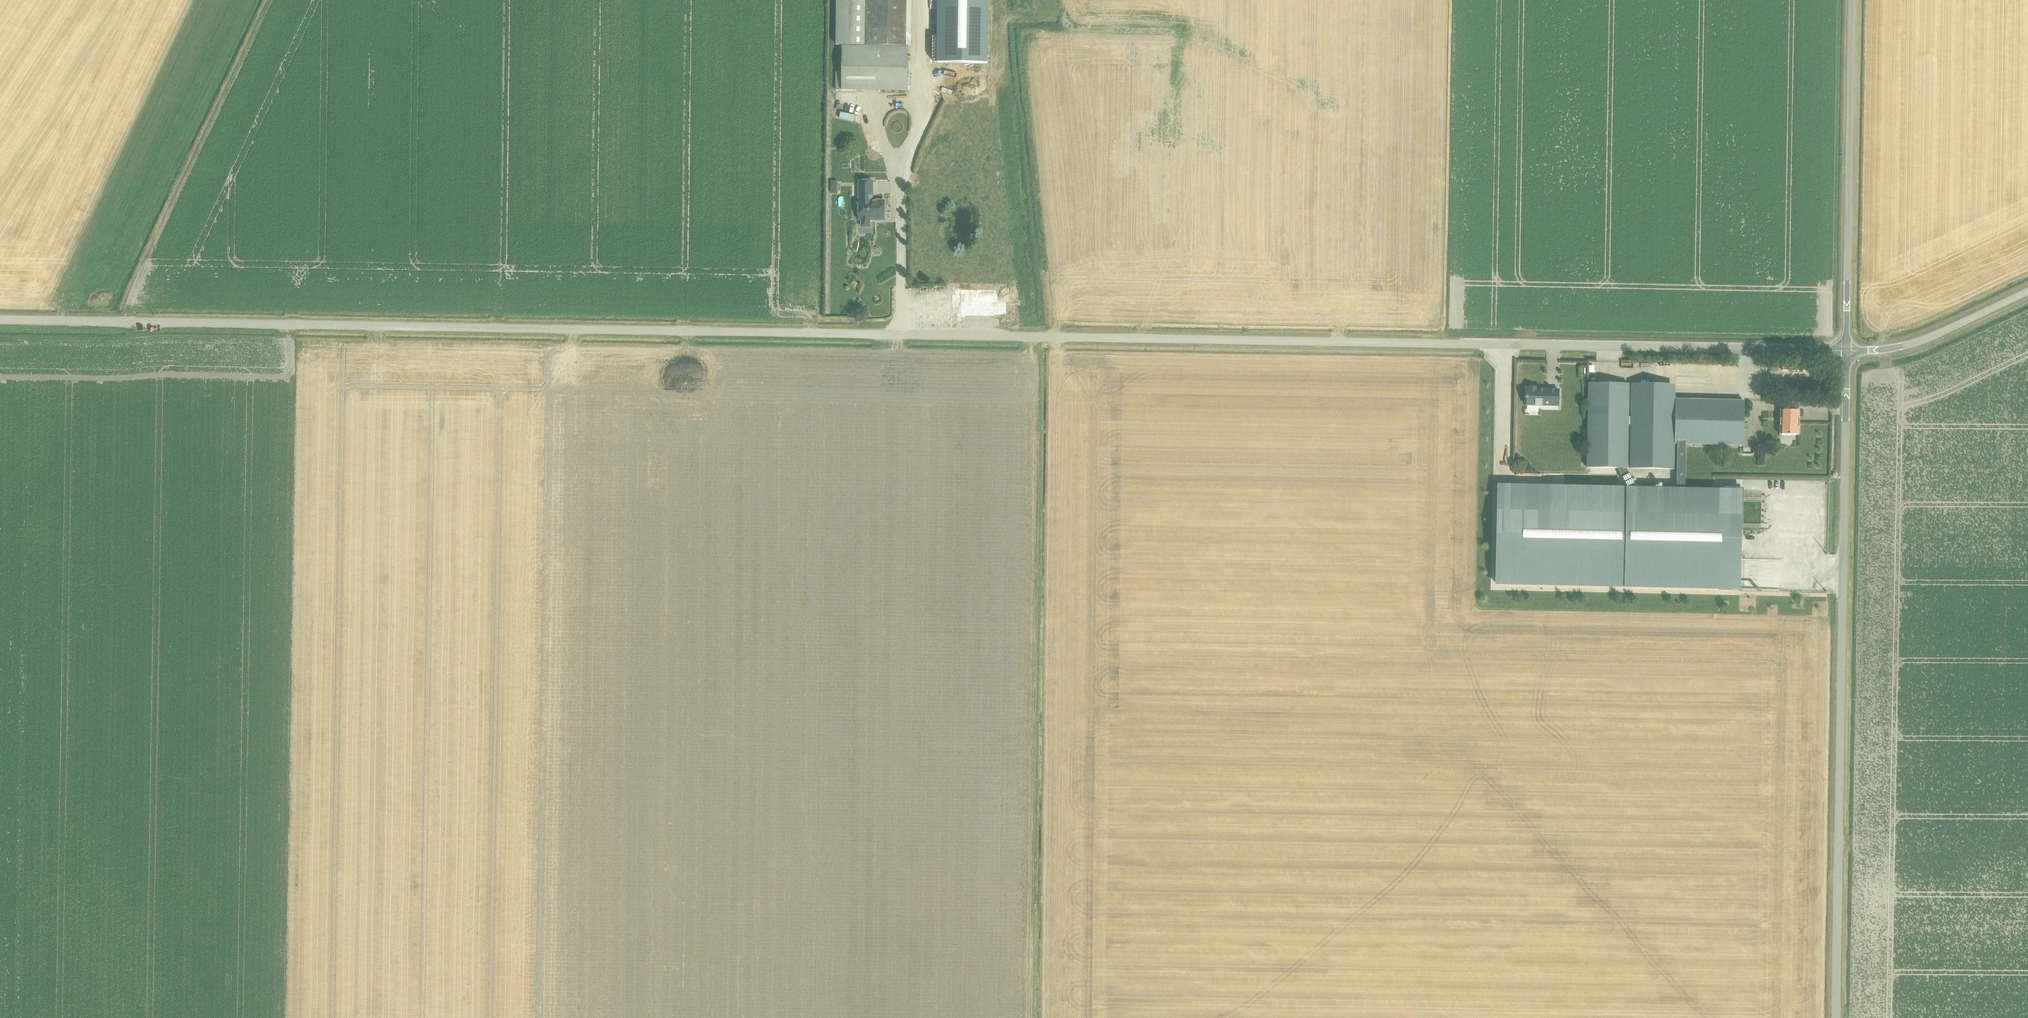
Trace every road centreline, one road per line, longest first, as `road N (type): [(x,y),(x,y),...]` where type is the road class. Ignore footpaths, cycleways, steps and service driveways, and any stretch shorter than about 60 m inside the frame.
road 1 (unclassified): [(0,321),(1848,351)]
road 2 (unclassified): [(1838,1017),(1848,351)]
road 3 (unclassified): [(1848,351),(1853,0)]
road 4 (unclassified): [(1848,351),(1924,340),(2027,292)]

